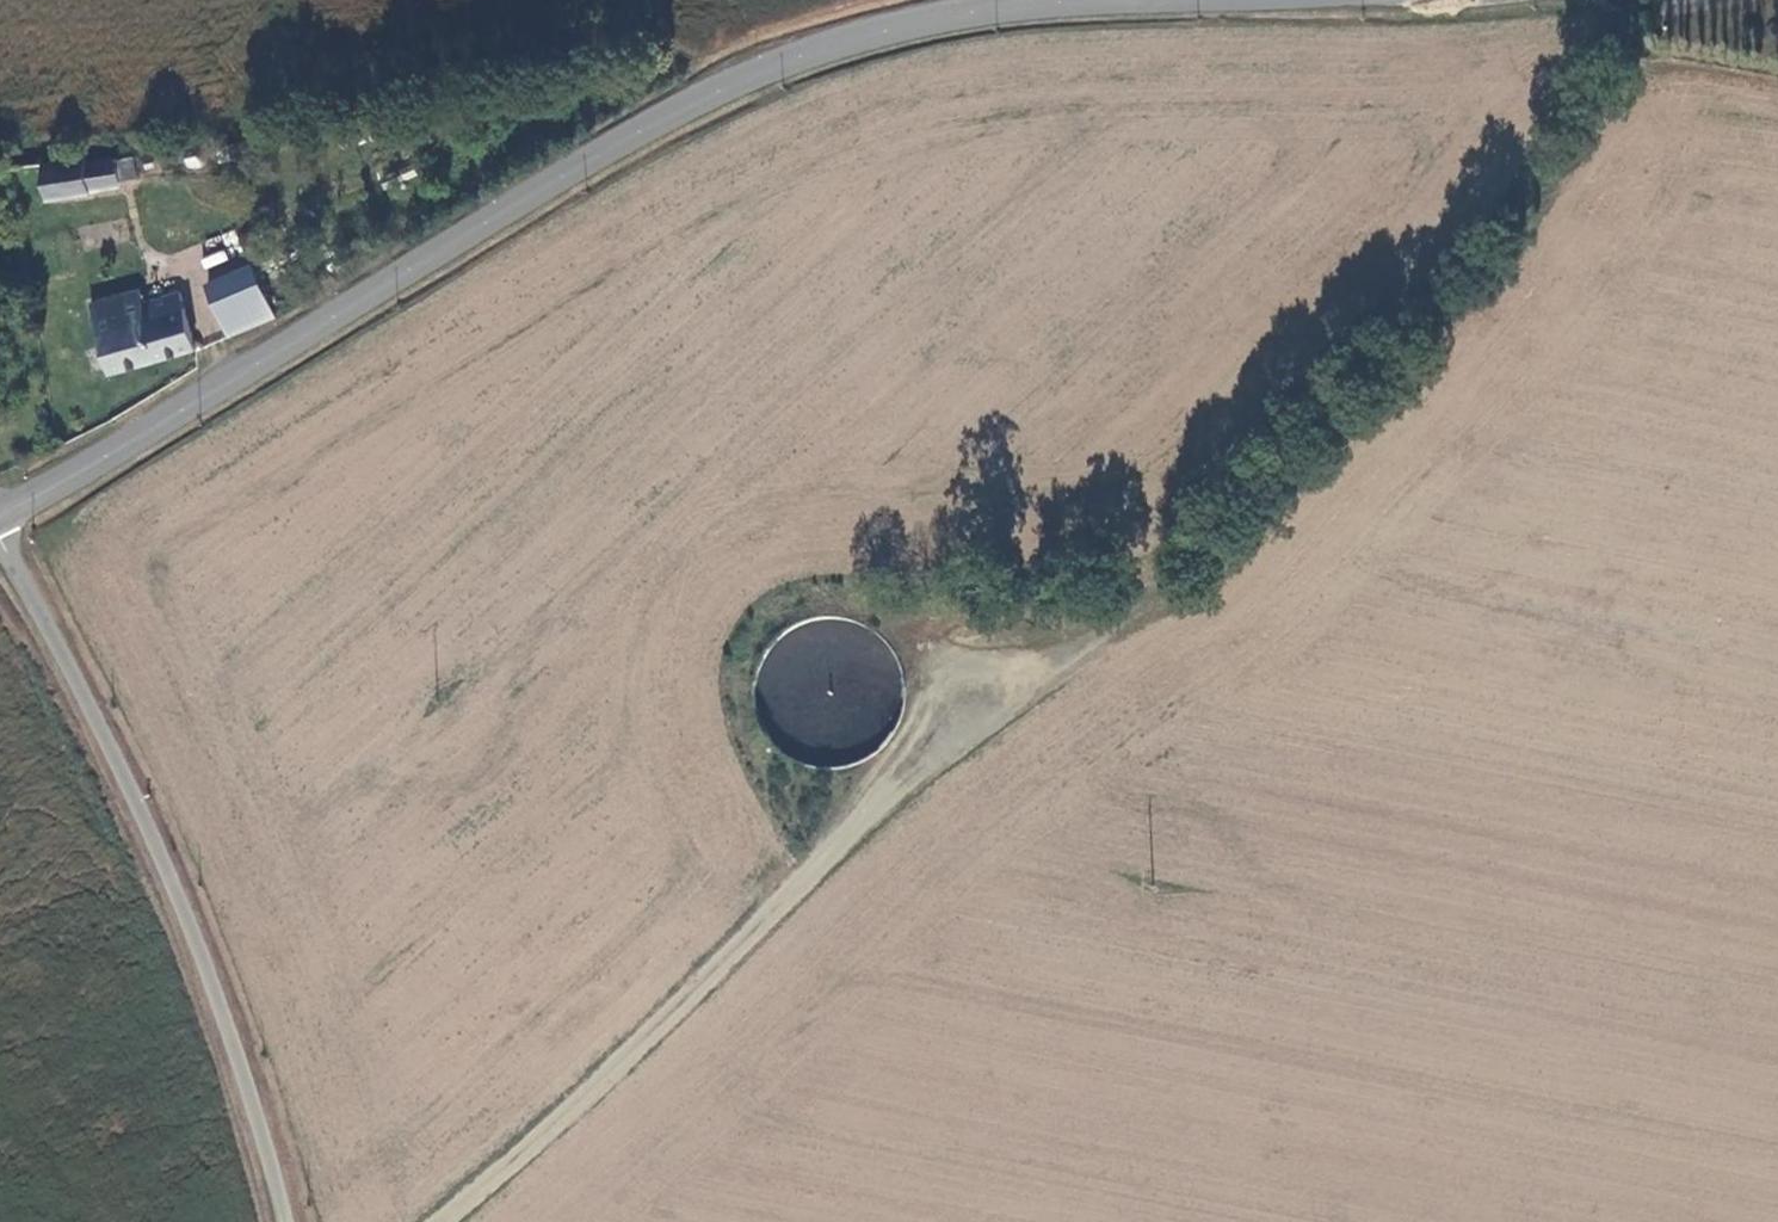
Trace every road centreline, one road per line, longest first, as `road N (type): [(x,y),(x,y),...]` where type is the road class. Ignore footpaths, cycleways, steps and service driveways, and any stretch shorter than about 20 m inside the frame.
road 1 (tertiary): [(0,515),(687,103),(786,57),(885,28),(995,7),(1096,0)]
road 2 (unclassified): [(287,1221),(184,913),(0,542)]

